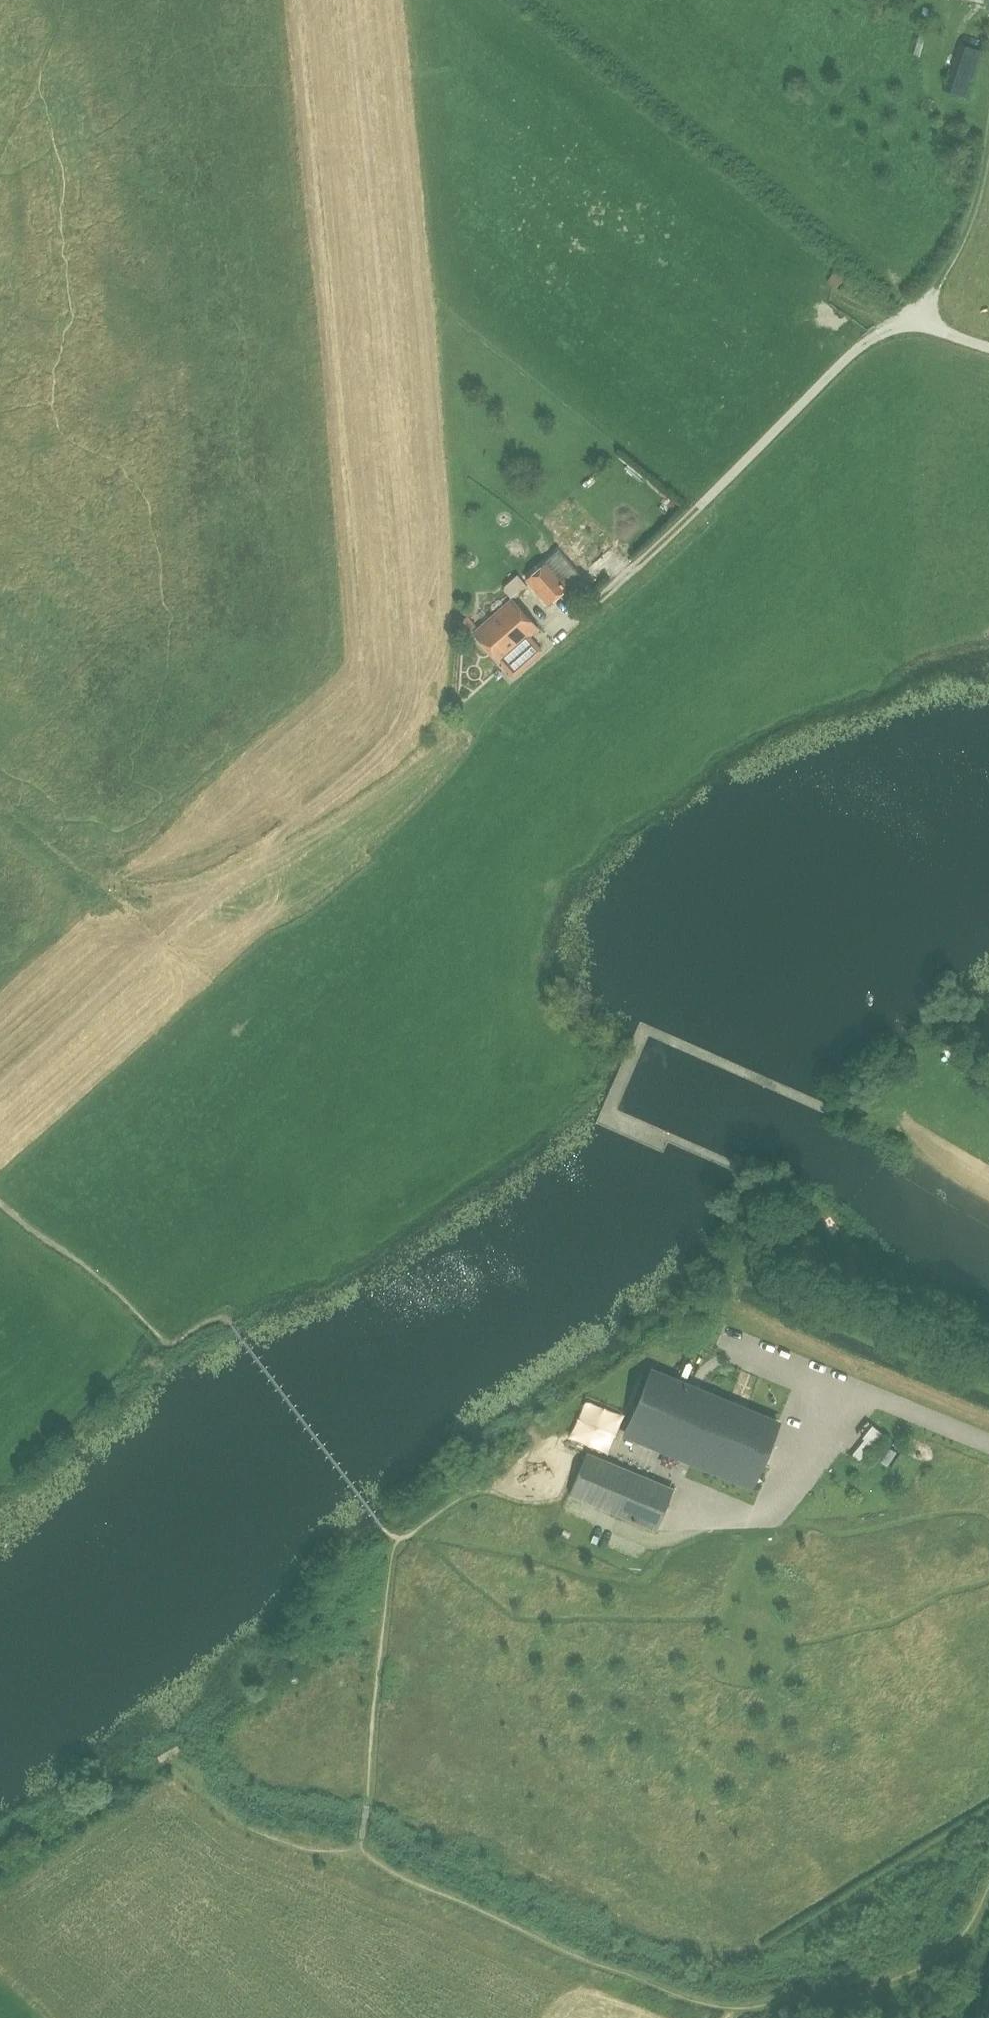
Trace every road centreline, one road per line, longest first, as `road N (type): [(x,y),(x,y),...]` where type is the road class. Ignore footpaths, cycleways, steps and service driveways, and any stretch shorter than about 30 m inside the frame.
road 1 (track): [(397,775),(357,810),(251,870),(152,894),(81,875),(0,808)]
road 2 (unclassified): [(942,331),(890,327),(863,342),(695,511)]

